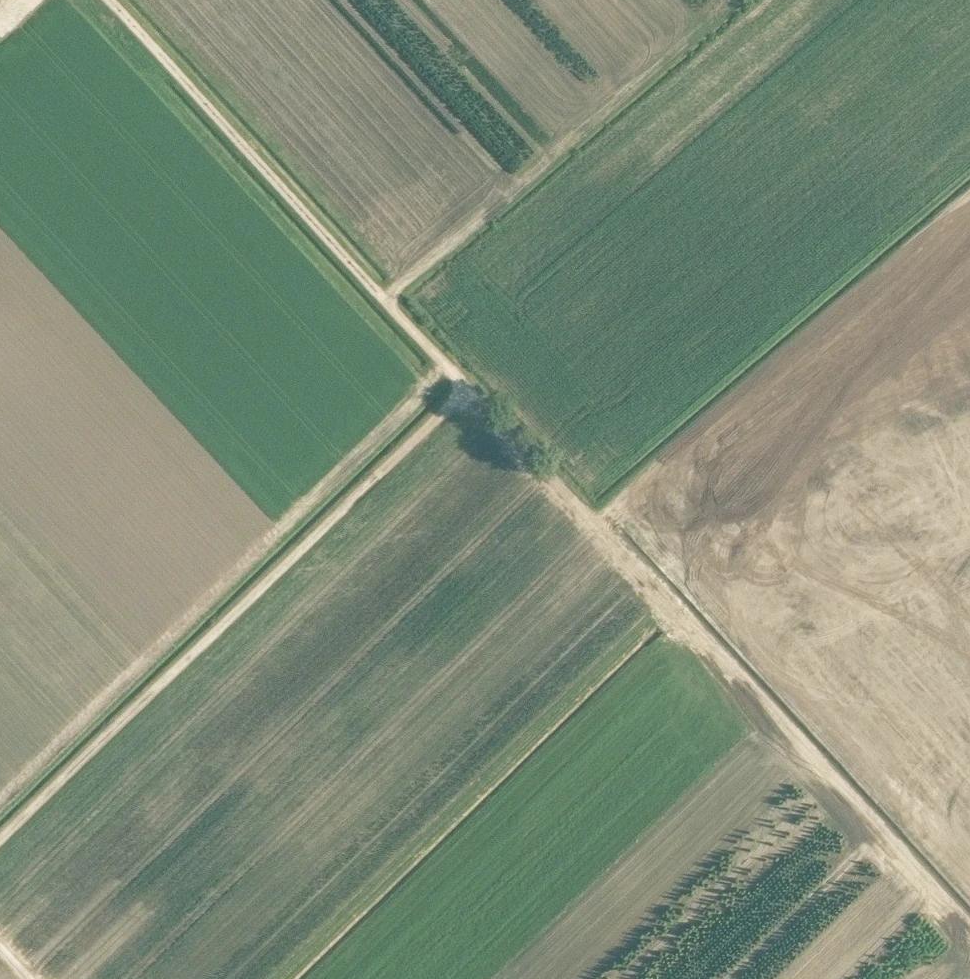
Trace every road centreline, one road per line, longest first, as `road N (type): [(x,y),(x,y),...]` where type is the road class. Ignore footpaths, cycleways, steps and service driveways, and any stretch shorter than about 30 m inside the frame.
road 1 (track): [(450,369),(461,384),(450,411),(0,839)]
road 2 (track): [(450,369),(104,0)]

